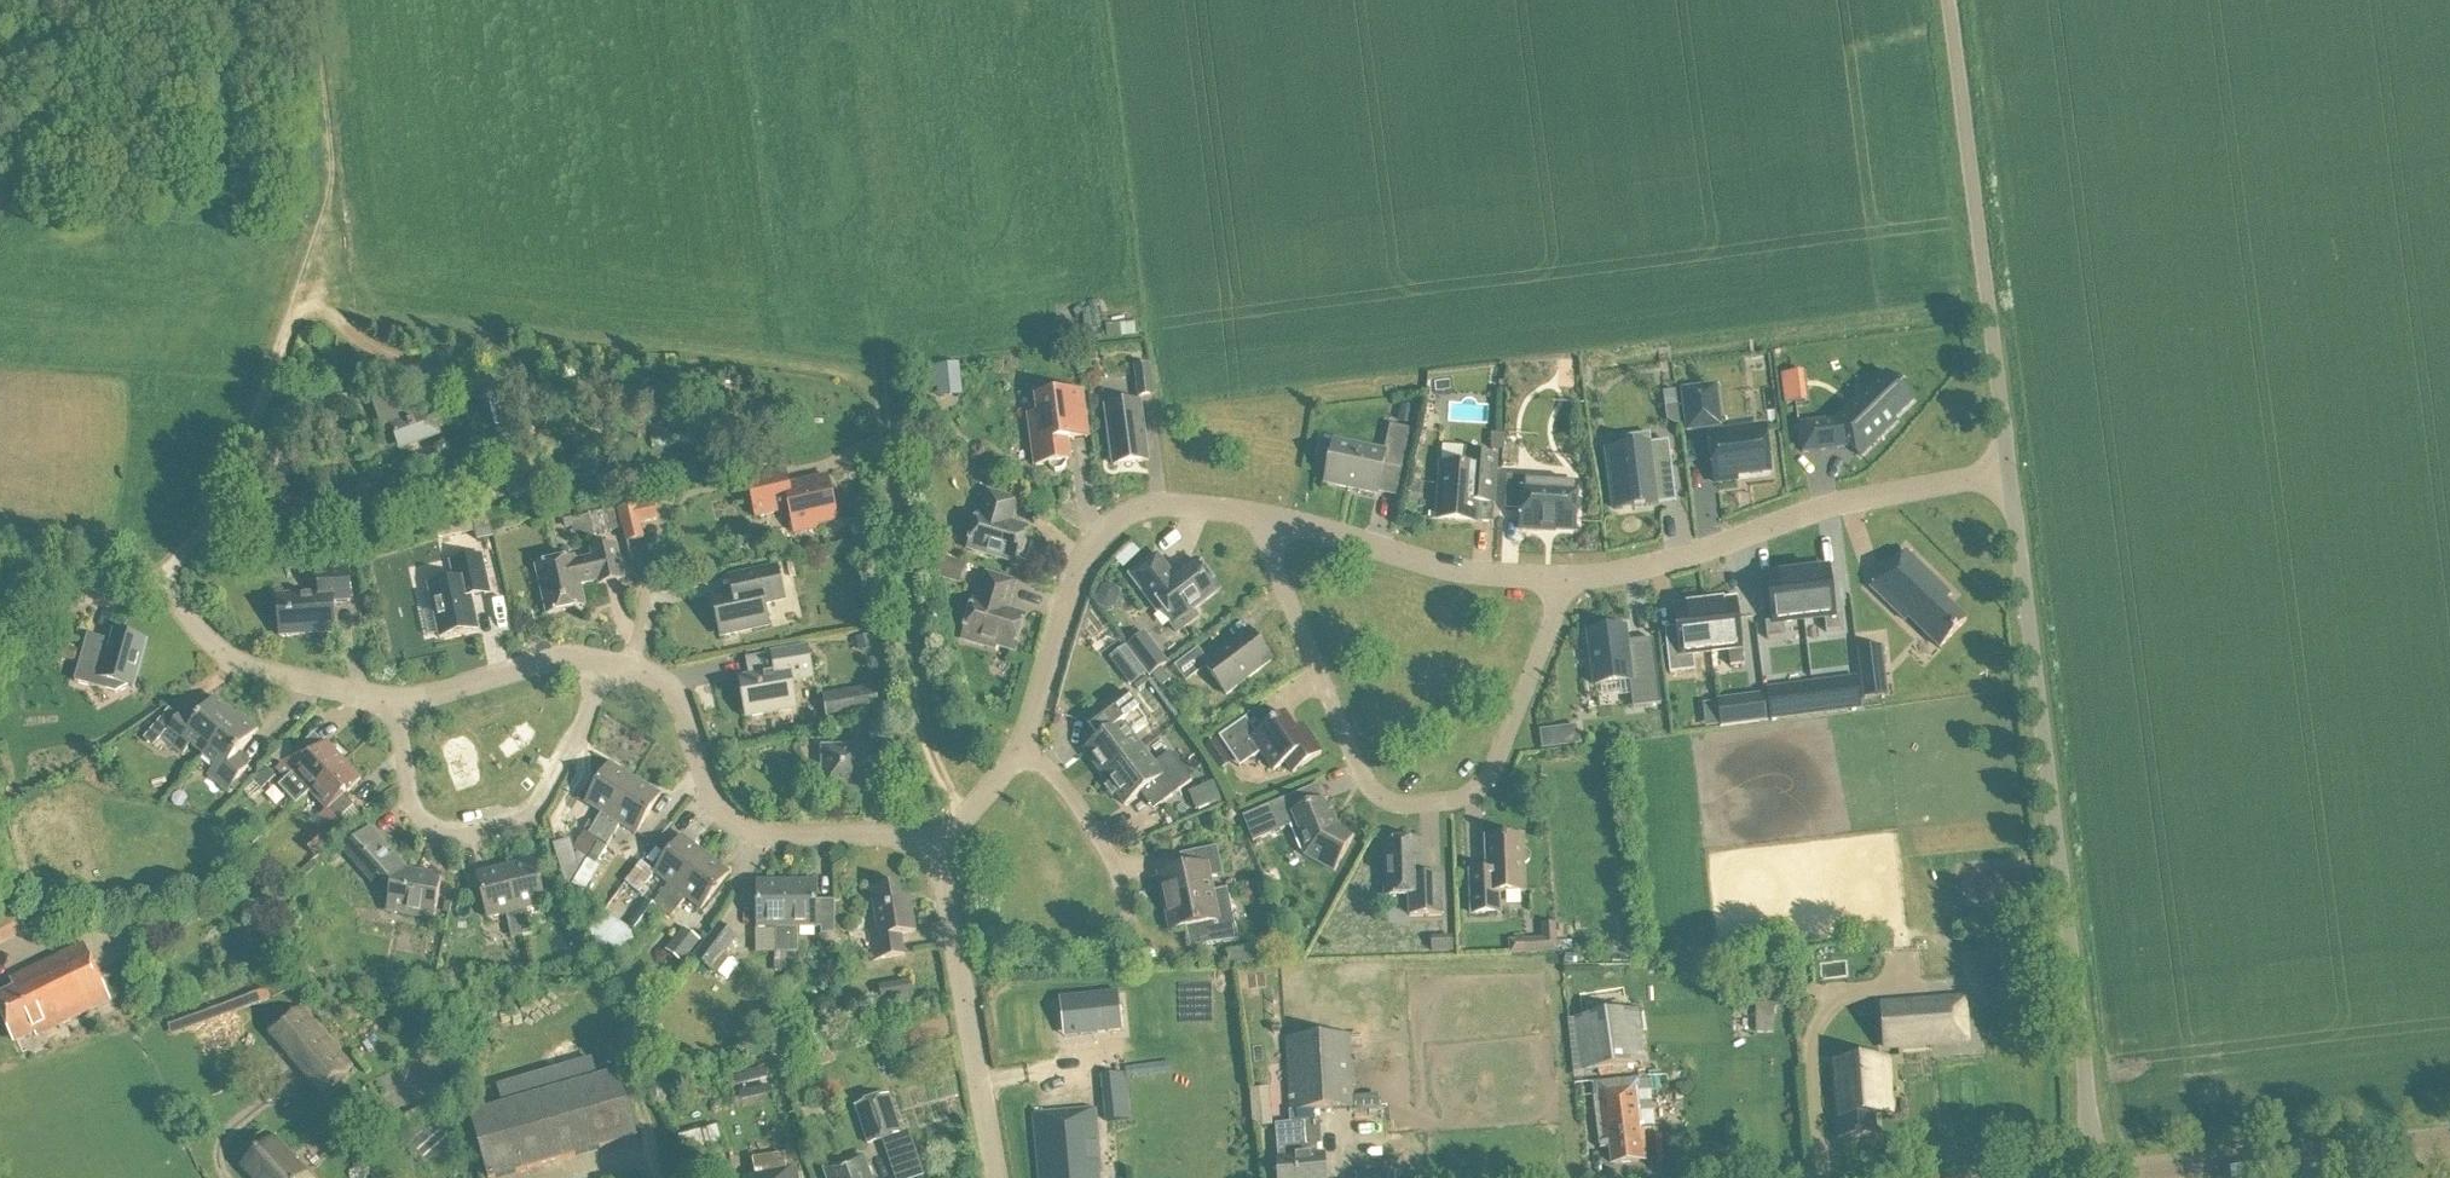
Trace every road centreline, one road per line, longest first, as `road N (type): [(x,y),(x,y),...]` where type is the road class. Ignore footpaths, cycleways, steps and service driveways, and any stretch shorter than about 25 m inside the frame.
road 1 (track): [(297,309),(856,376),(876,399),(930,752),(962,815)]
road 2 (unclassified): [(2095,1177),(2007,473)]
road 3 (residential): [(1563,583),(1487,779),(1439,810),(1404,810),(1378,795),(1287,597),(1261,514)]
road 4 (unclassified): [(2007,473),(1947,0)]
road 5 (residential): [(1563,583),(1656,565),(1826,504),(2007,473)]
road 6 (residential): [(924,848),(879,833),(768,835),(732,823),(710,799),(682,715),(659,680),(604,663)]
road 7 (residential): [(392,702),(412,808),(424,828),(480,833),(538,807),(604,663)]
road 8 (residential): [(1020,739),(1072,578),(1096,539),(1121,517),(1153,505),(1261,514)]
road 9 (residential): [(997,1177),(942,882),(924,848)]
road 10 (residential): [(1261,514),(1476,578),(1563,583)]
road 11 (track): [(165,579),(224,487),(297,309)]
road 12 (residential): [(392,702),(261,673),(217,653),(165,579)]
road 13 (residential): [(1131,932),(1093,830),(1020,739)]
road 14 (residential): [(604,663),(554,659),(392,702)]
road 15 (tertiary): [(2233,1167),(2449,1141)]
road 16 (residential): [(0,611),(165,579)]
road 17 (residential): [(924,848),(1002,778),(1020,739)]

